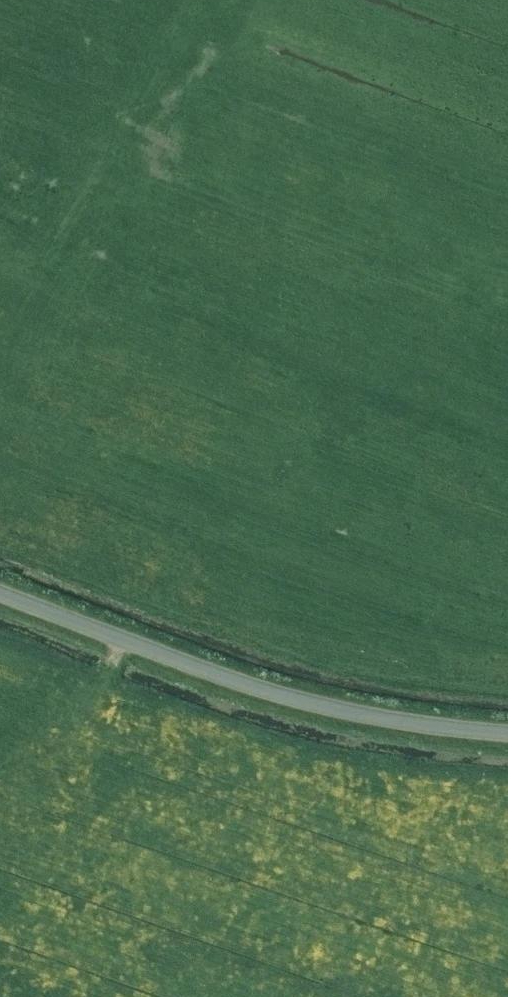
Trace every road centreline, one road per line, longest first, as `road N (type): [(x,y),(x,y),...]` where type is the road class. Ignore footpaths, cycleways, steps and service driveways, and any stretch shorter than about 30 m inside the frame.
road 1 (unclassified): [(507,735),(433,730),(302,704),(0,590)]

